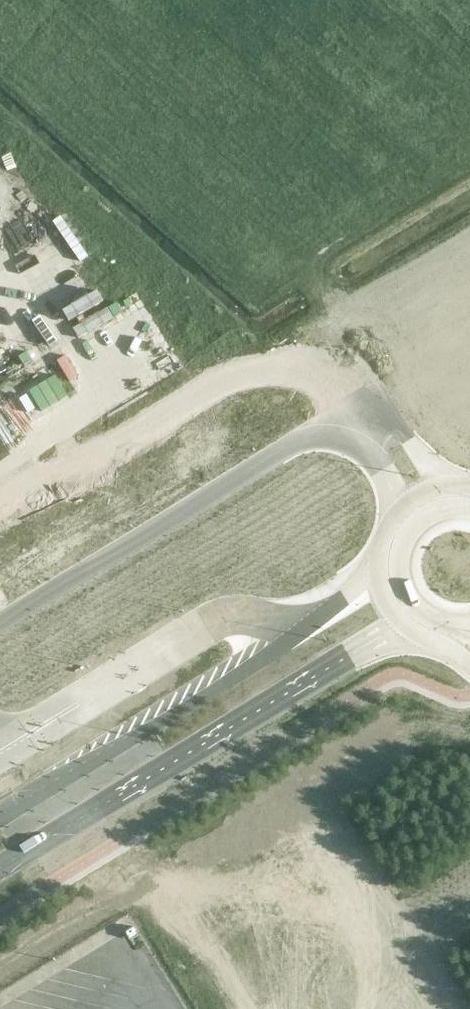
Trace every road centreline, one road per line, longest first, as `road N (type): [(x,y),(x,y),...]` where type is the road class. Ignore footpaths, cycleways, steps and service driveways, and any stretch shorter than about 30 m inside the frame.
road 1 (tertiary): [(0,868),(402,622)]
road 2 (tertiary): [(378,572),(269,656),(0,814)]
road 3 (tertiary): [(469,510),(431,515),(409,534),(400,570),(421,610)]

